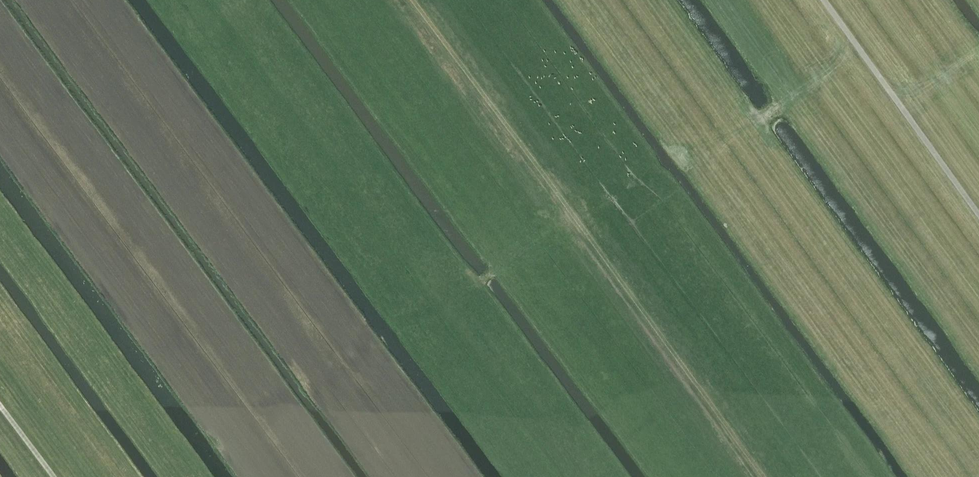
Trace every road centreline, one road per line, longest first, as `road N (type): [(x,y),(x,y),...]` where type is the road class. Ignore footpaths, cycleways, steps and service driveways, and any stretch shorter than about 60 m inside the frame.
road 1 (track): [(411,0),(766,476)]
road 2 (track): [(824,0),(978,214)]

